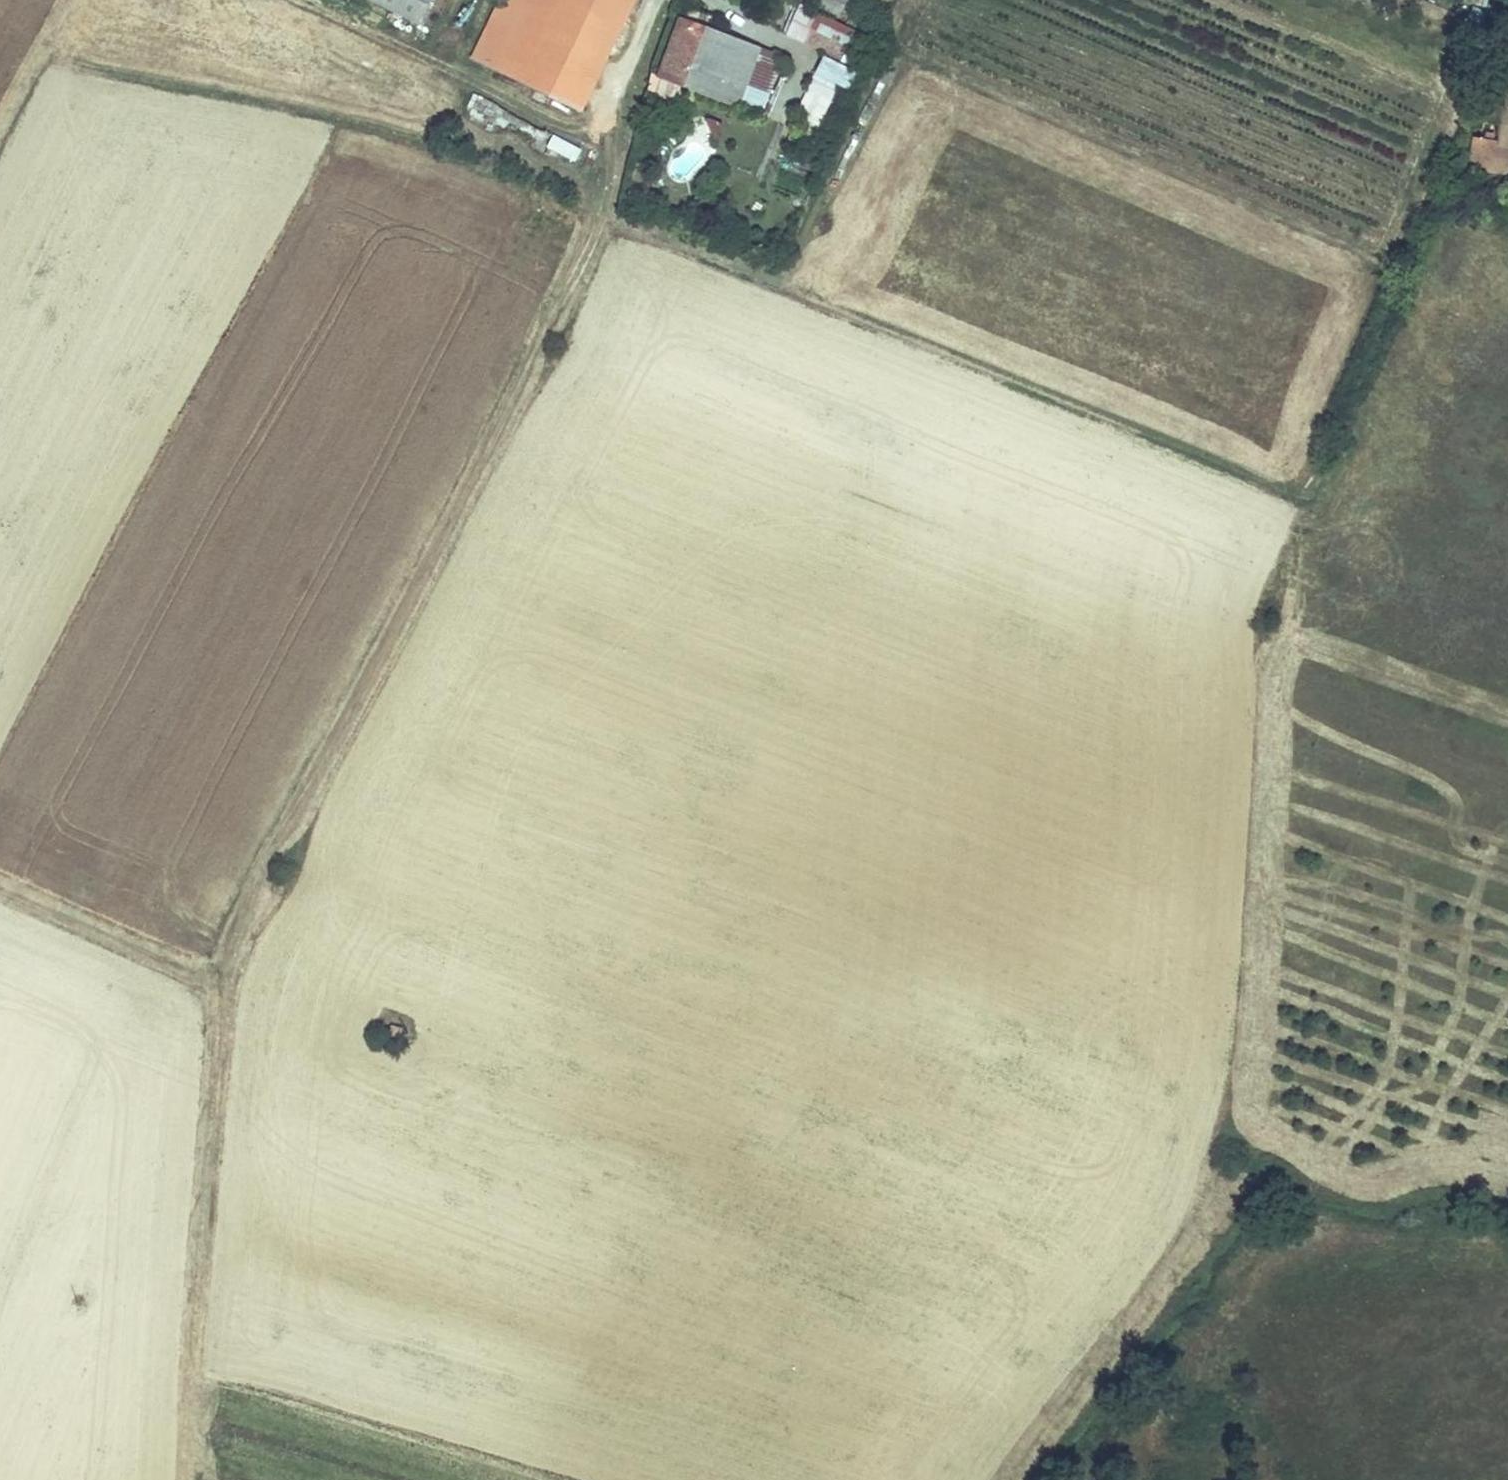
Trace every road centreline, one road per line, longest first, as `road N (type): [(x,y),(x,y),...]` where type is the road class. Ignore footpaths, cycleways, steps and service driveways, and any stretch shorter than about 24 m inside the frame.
road 1 (track): [(0,883),(187,971),(208,976),(236,956),(263,871),(409,606),(596,226),(608,189),(616,93)]
road 2 (track): [(306,0),(551,117),(594,120),(616,93)]

